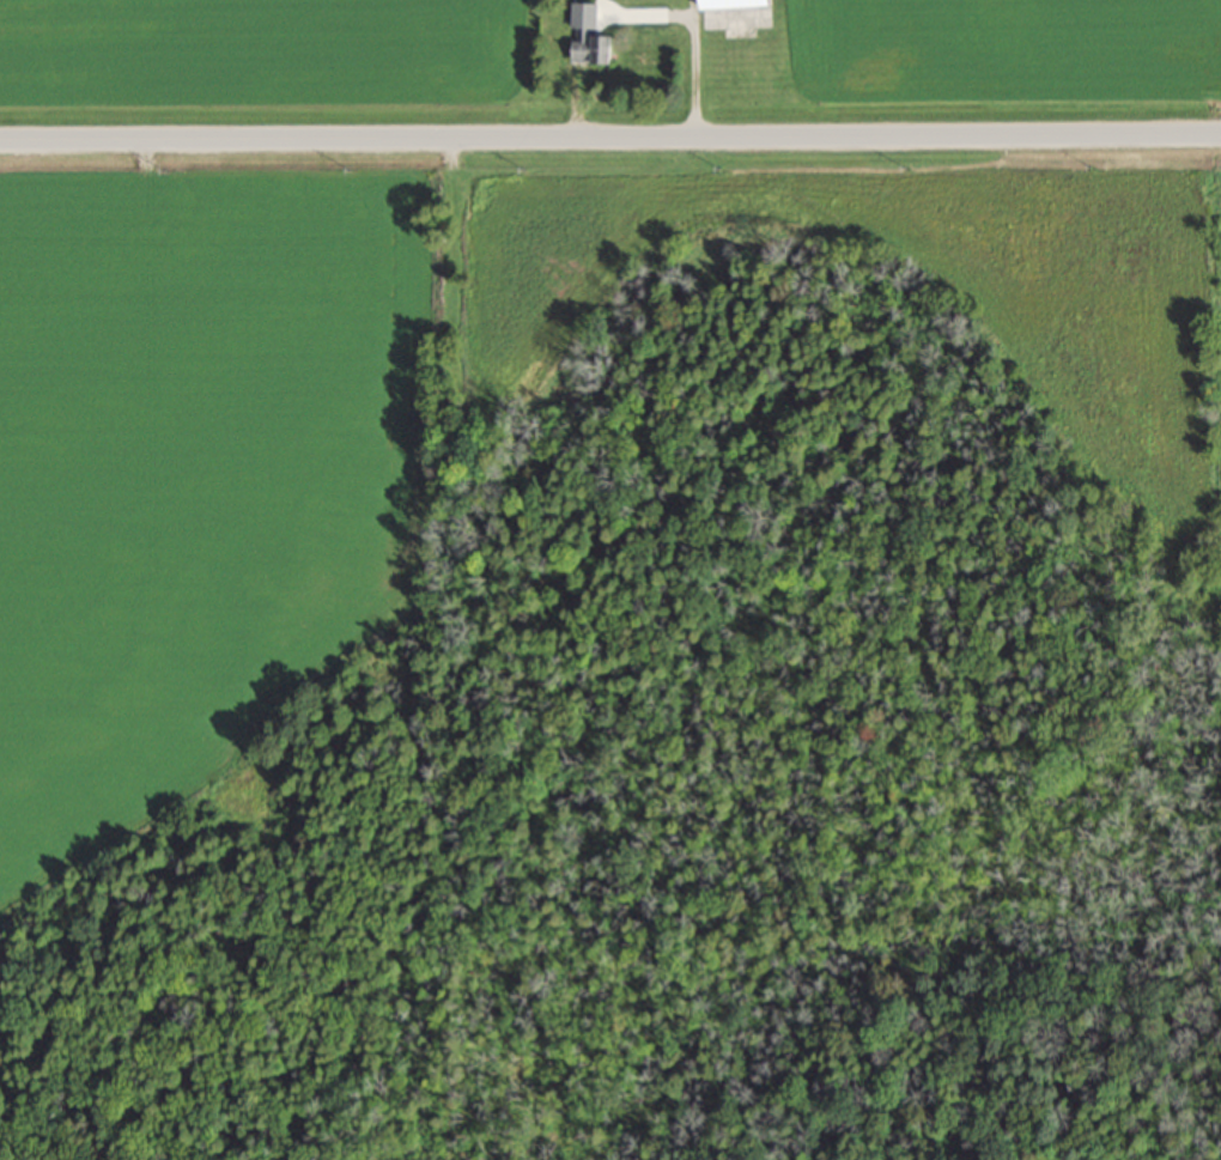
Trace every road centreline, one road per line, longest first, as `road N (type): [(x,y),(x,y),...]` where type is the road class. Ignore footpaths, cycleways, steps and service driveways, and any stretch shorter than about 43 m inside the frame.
road 1 (tertiary): [(0,142),(1220,134)]

